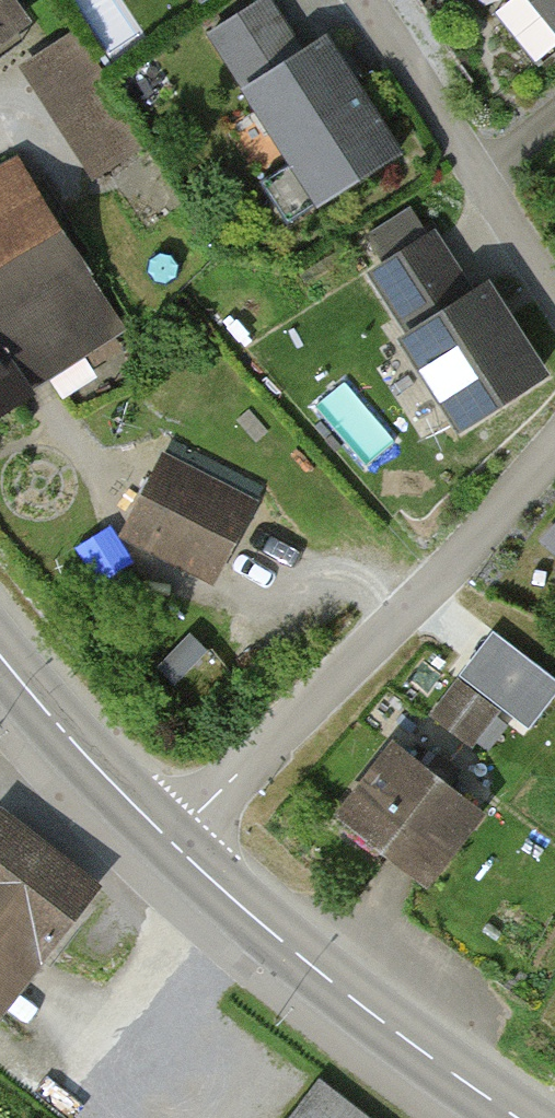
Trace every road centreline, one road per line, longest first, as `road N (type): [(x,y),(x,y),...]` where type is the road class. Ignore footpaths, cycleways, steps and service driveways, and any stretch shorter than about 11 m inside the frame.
road 1 (residential): [(166,846),(420,617),(554,458)]
road 2 (secondary): [(505,1117),(320,978),(166,846)]
road 3 (residential): [(554,288),(363,0)]
road 4 (secondary): [(166,846),(0,664)]

